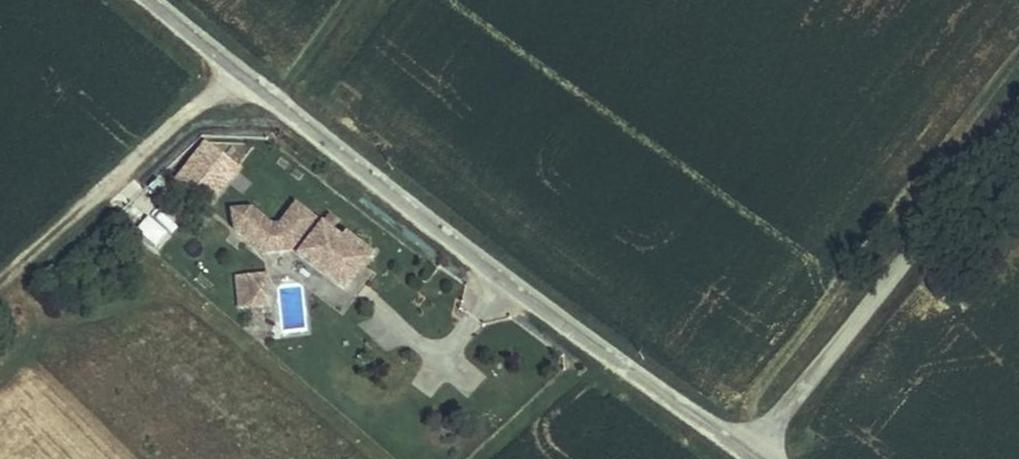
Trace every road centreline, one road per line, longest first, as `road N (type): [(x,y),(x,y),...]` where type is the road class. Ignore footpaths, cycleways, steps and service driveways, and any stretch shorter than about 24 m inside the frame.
road 1 (unclassified): [(153,0),(759,450)]
road 2 (unclassified): [(759,450),(1018,120)]

